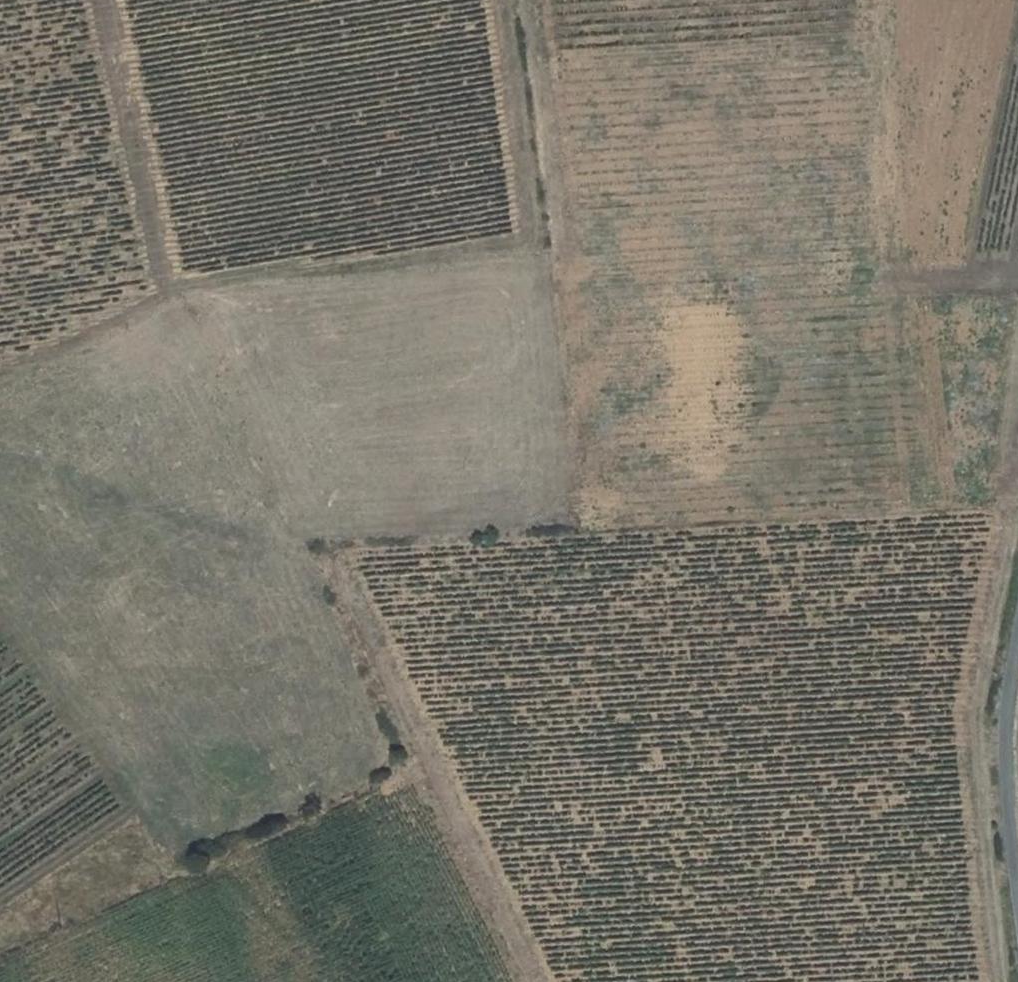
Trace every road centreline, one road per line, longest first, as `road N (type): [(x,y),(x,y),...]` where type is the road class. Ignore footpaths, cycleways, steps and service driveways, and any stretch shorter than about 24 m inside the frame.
road 1 (unclassified): [(1017,883),(1002,712),(1017,627)]

